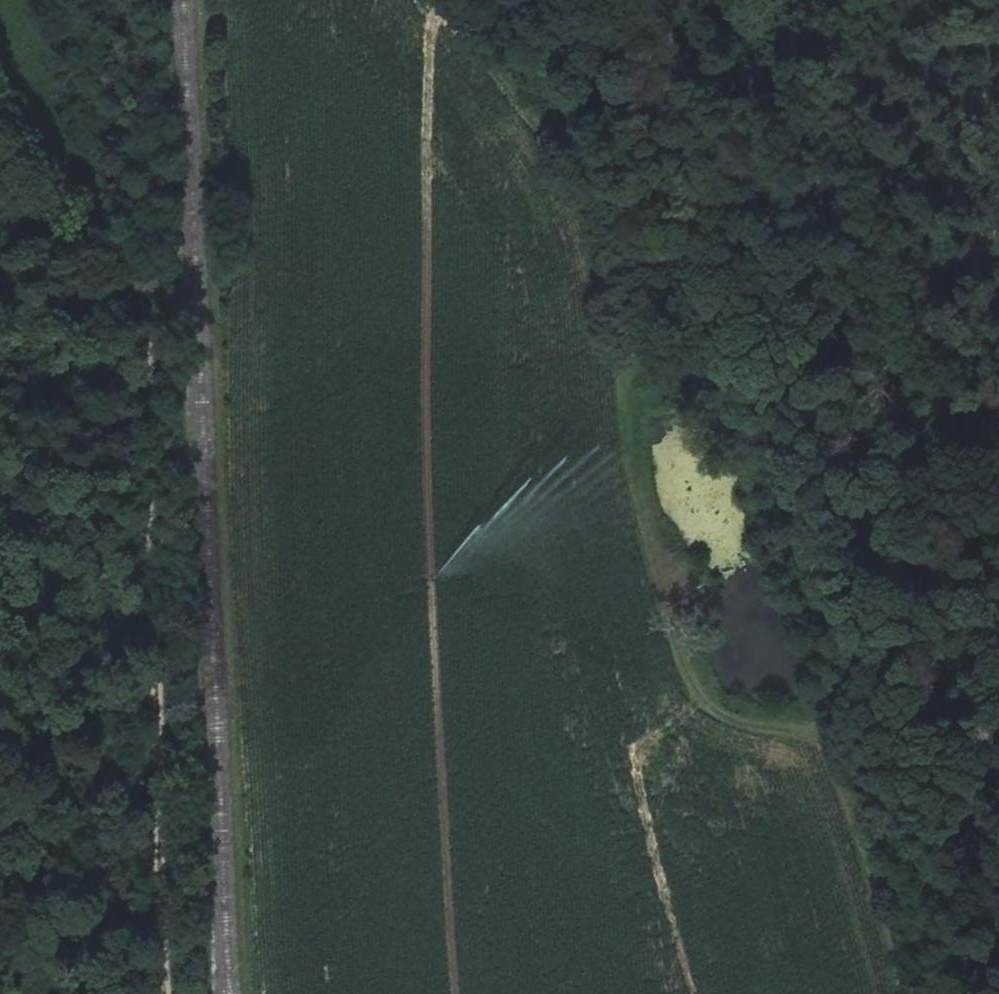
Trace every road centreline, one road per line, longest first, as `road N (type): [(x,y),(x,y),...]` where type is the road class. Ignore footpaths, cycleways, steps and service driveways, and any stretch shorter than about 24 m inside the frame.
road 1 (track): [(165,993),(148,400),(120,345),(0,181)]
road 2 (track): [(665,0),(998,724)]

